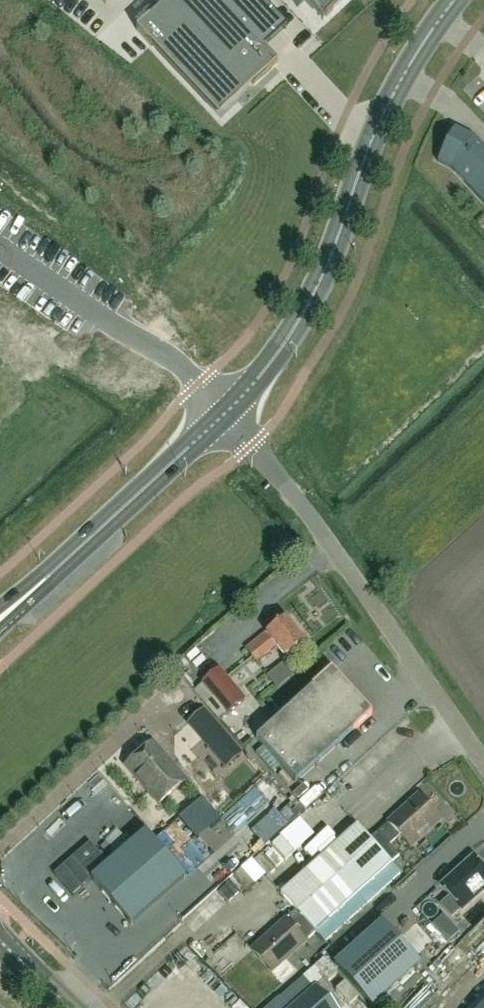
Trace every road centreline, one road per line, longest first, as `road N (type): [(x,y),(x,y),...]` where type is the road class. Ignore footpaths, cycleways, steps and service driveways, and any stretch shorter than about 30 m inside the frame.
road 1 (secondary): [(456,0),(377,129),(309,303),(227,413)]
road 2 (unclassified): [(483,764),(227,413)]
road 3 (secondary): [(227,413),(0,619)]
road 4 (unclassified): [(227,413),(166,355),(0,242)]
road 5 (track): [(0,377),(41,354),(123,361),(166,355)]

